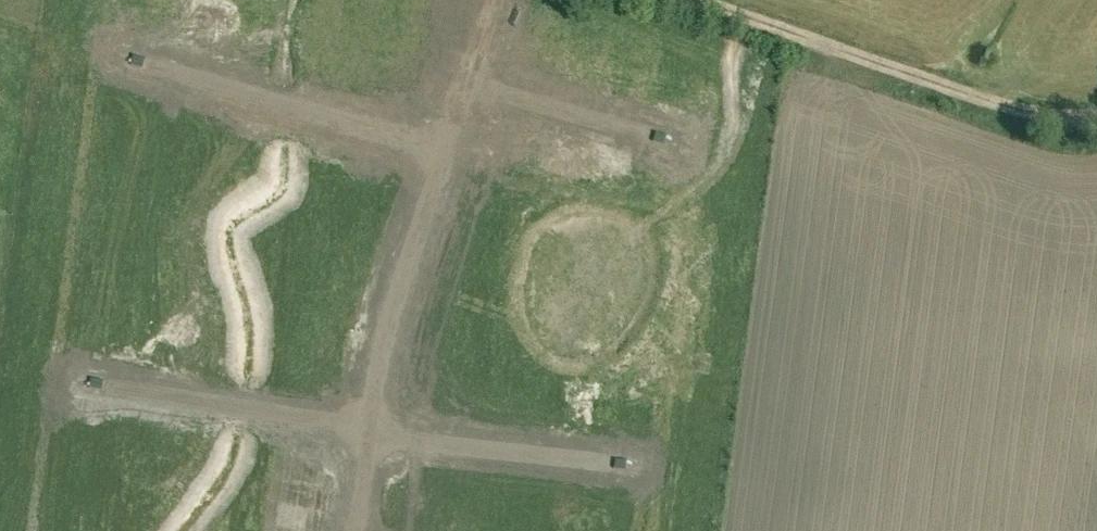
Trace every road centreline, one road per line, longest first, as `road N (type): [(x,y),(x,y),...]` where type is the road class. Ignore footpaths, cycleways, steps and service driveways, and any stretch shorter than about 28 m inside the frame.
road 1 (track): [(700,0),(1032,113)]

